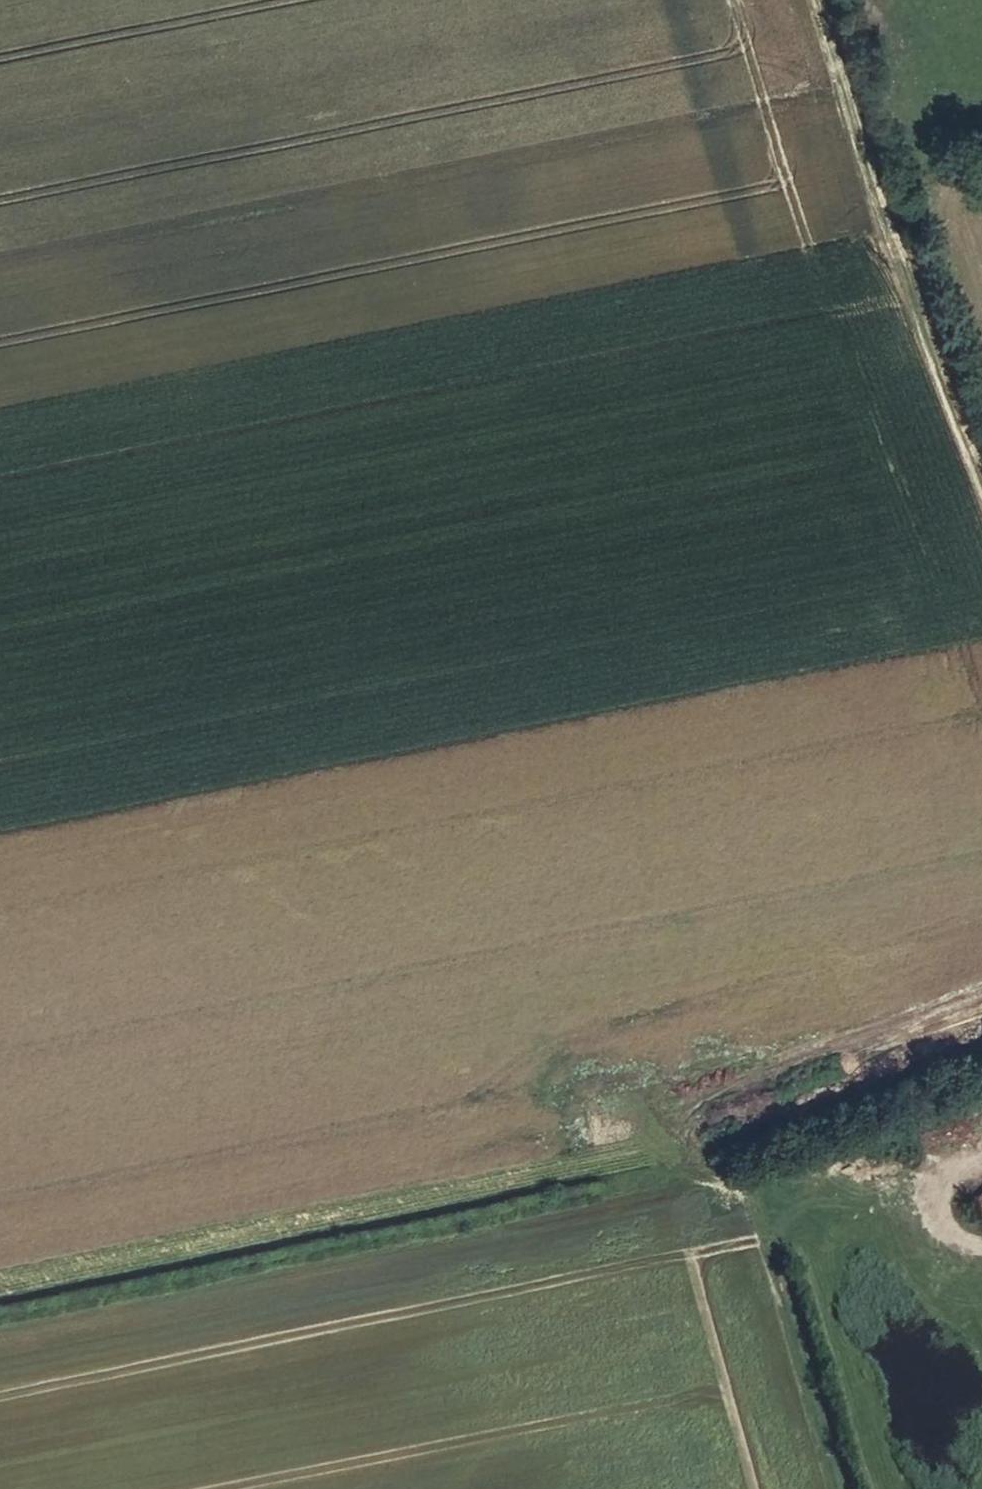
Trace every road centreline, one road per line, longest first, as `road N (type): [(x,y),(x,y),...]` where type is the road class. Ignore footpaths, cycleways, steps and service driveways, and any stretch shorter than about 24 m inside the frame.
road 1 (track): [(981,488),(820,0)]
road 2 (track): [(981,1239),(964,1244),(937,1203),(939,1182),(981,1160)]

